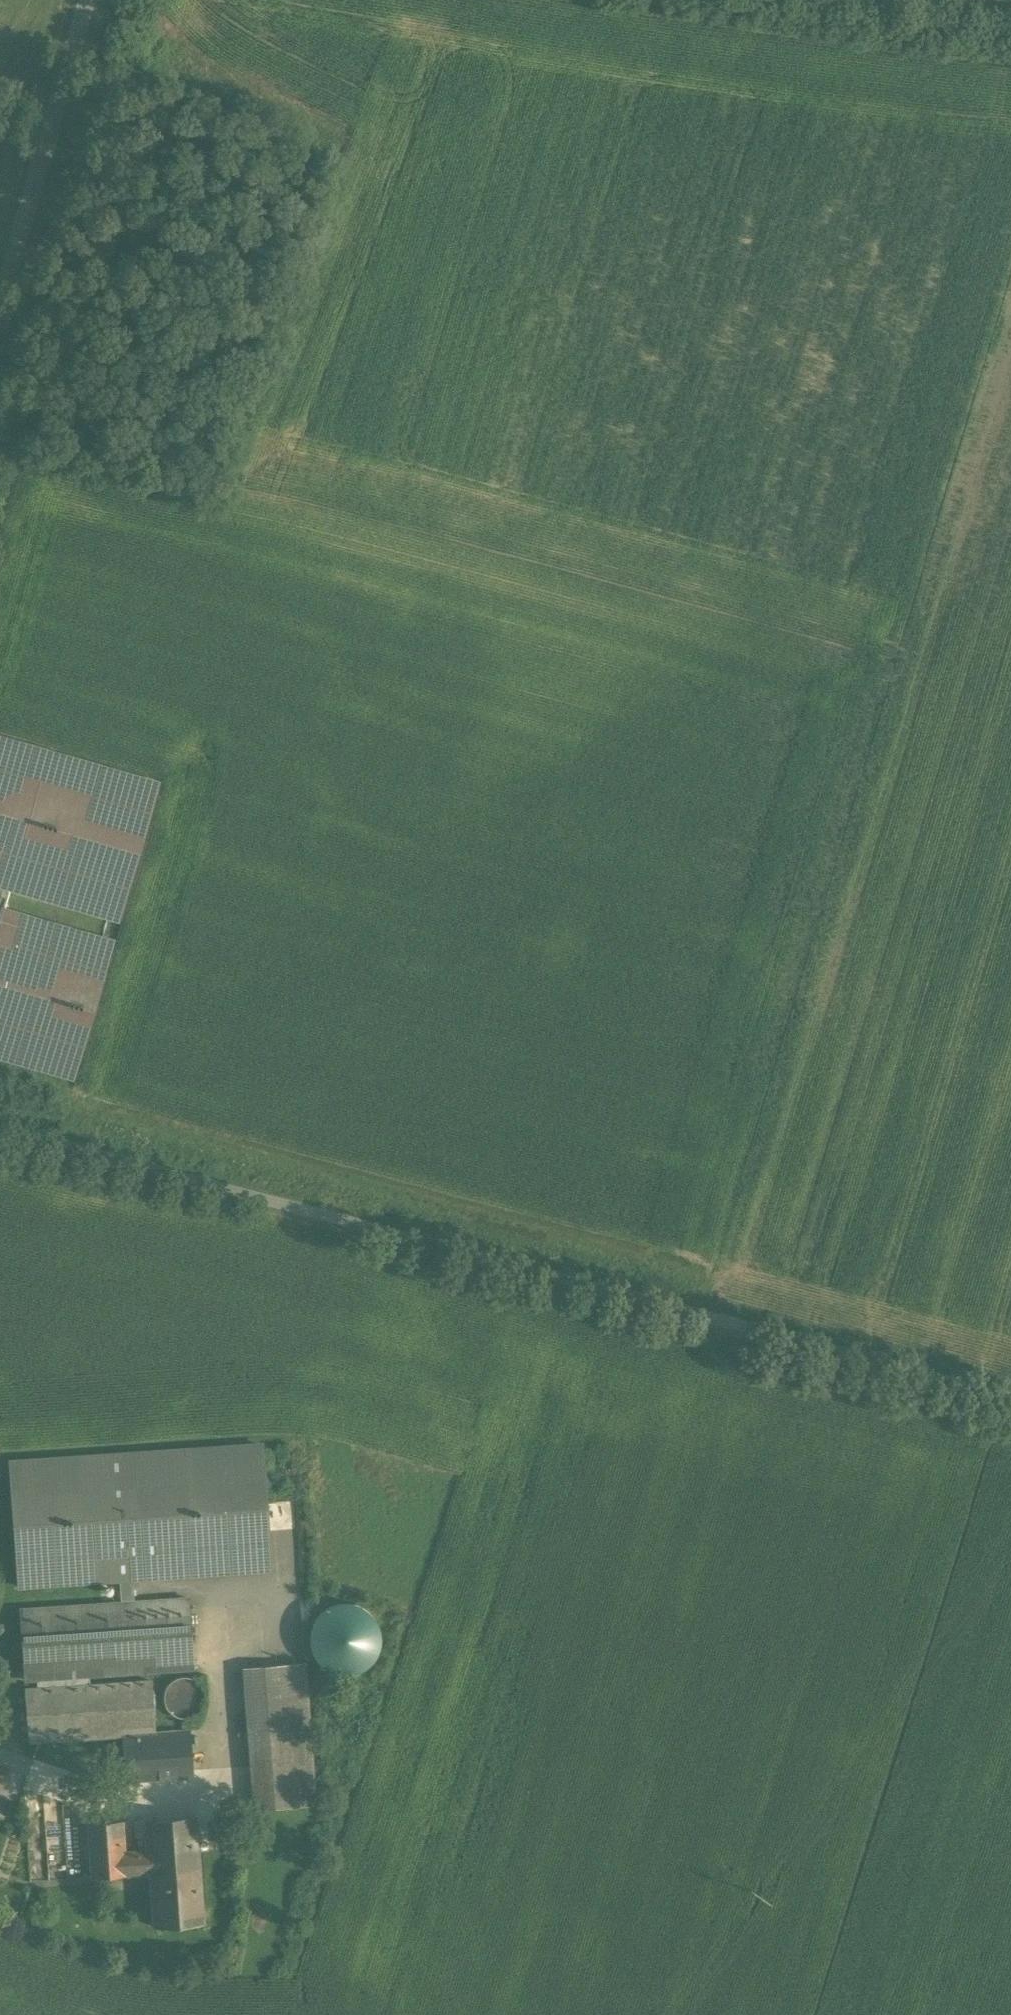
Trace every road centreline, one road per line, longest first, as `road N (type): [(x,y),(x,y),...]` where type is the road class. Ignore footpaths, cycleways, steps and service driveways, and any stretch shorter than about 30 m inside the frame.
road 1 (unclassified): [(0,1128),(1010,1396)]
road 2 (unclassified): [(88,0),(0,308)]

